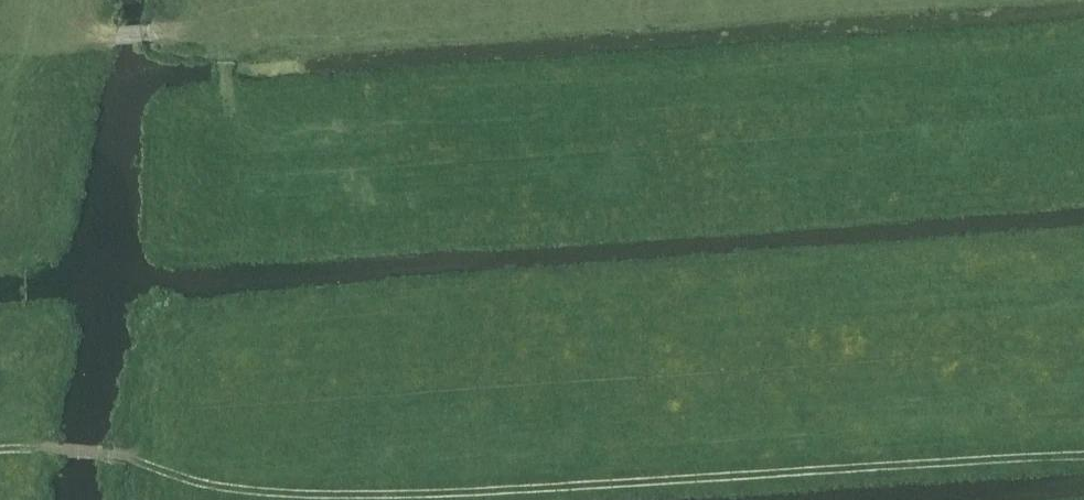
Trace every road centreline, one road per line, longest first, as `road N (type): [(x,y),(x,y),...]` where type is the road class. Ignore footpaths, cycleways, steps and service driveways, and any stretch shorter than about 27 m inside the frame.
road 1 (track): [(1083,452),(380,496),(250,493),(125,464),(0,453)]
road 2 (track): [(0,92),(32,59),(91,36),(608,0)]

